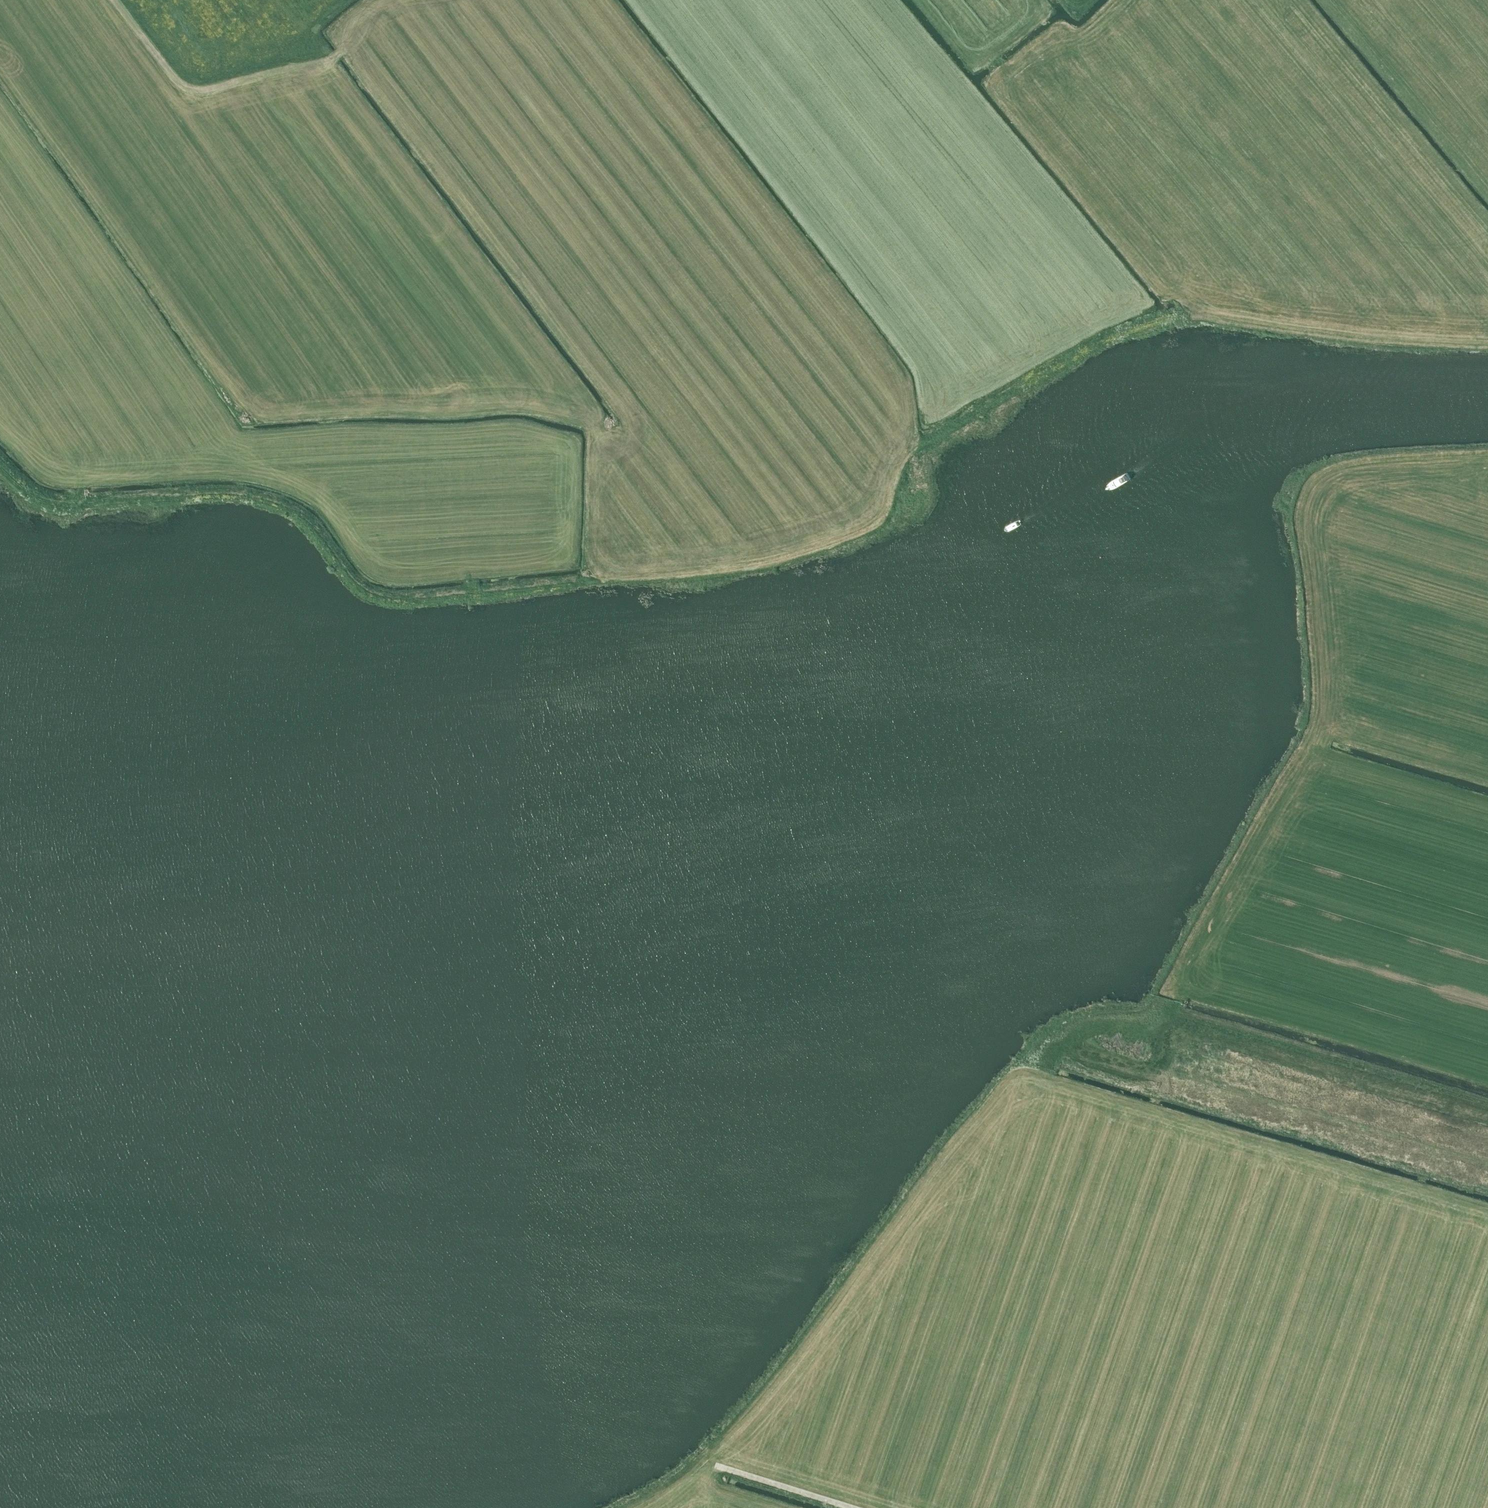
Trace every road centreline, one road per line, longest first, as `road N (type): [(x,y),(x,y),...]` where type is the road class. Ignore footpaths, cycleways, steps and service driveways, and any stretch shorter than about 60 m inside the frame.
road 1 (track): [(110,0),(175,77),(198,89),(344,48)]

